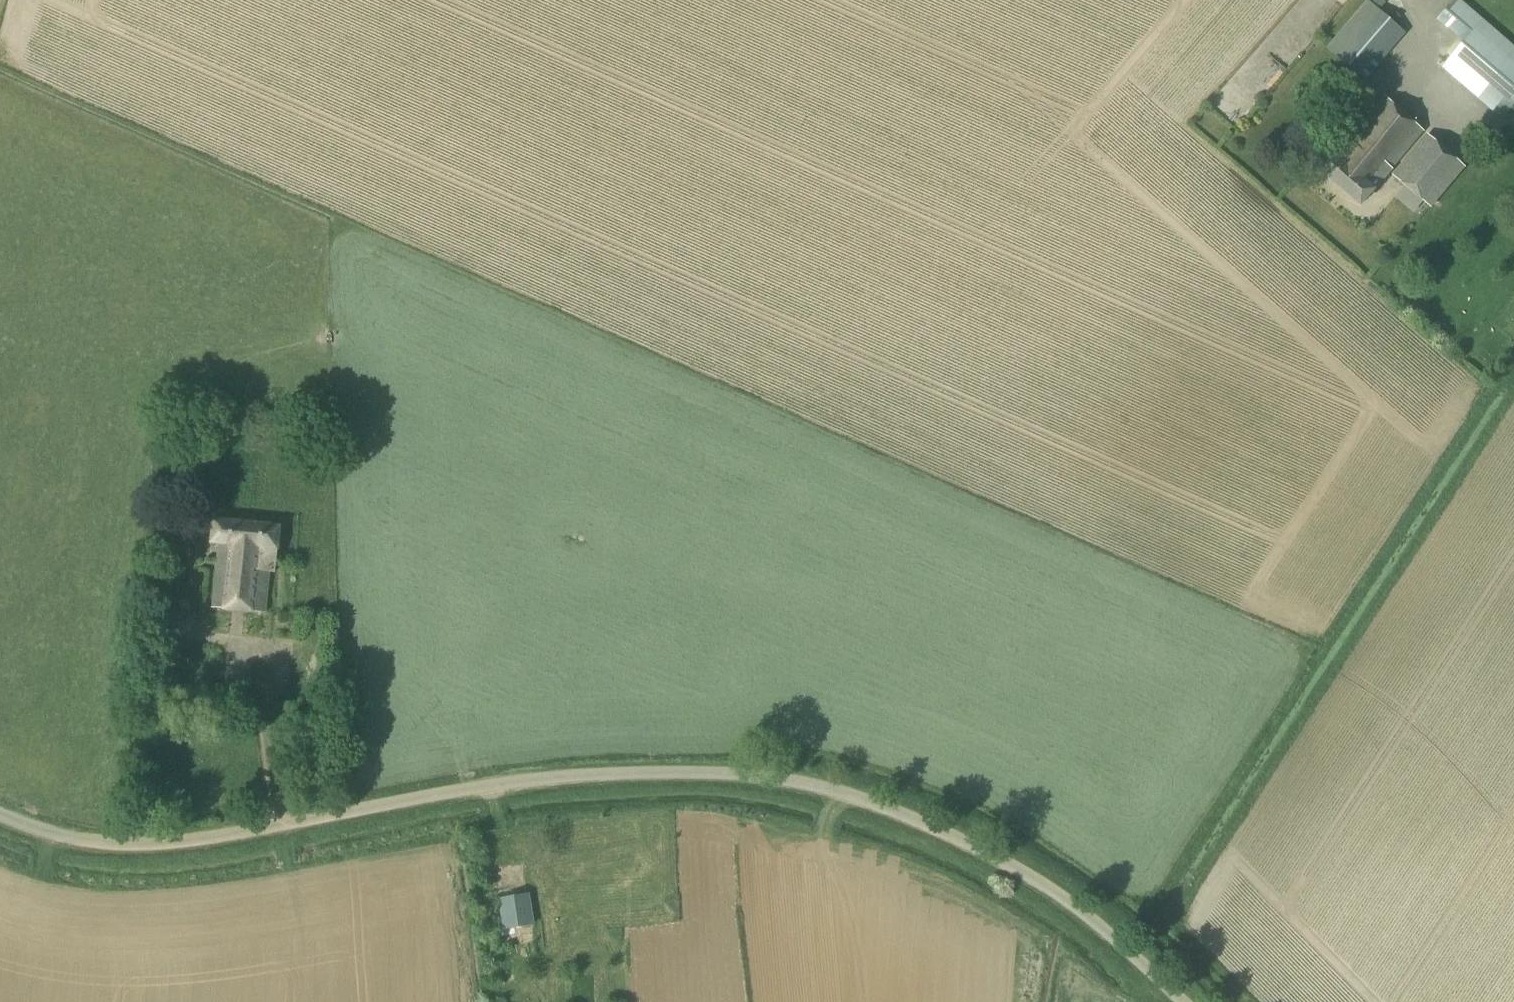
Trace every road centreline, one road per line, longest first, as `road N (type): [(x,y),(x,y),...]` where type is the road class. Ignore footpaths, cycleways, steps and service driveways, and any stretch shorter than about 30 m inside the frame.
road 1 (unclassified): [(1183,1001),(1062,898),(983,853),(856,800),(768,778),(535,784),(146,852),(99,853),(0,820)]

